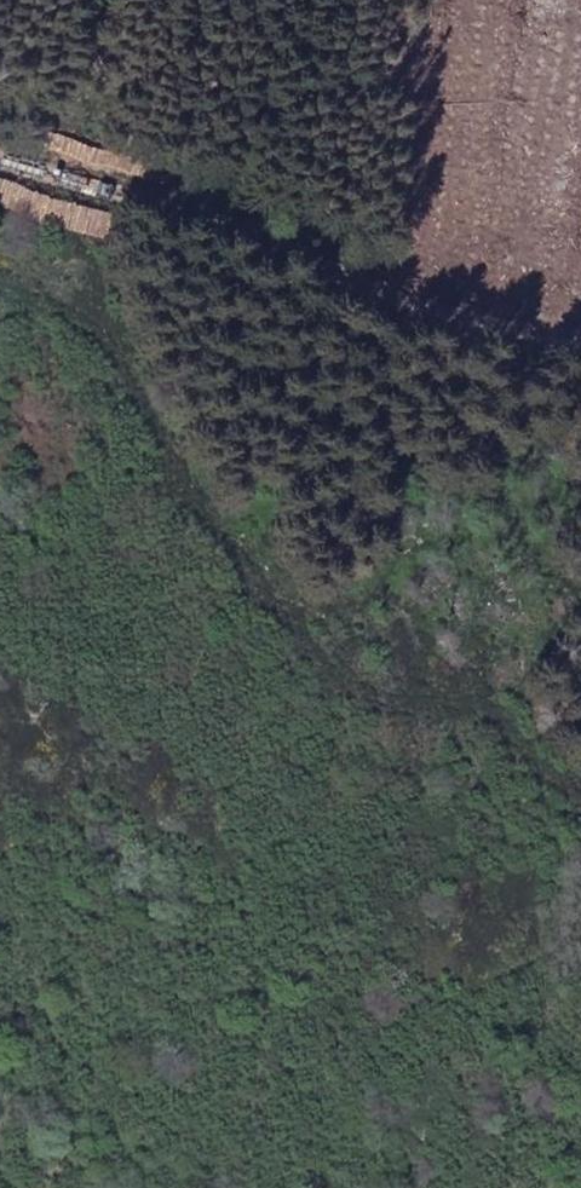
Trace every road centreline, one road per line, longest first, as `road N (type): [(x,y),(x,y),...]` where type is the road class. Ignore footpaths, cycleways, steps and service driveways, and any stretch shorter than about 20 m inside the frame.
road 1 (unclassified): [(580,345),(509,336),(399,300),(273,243),(0,157)]

